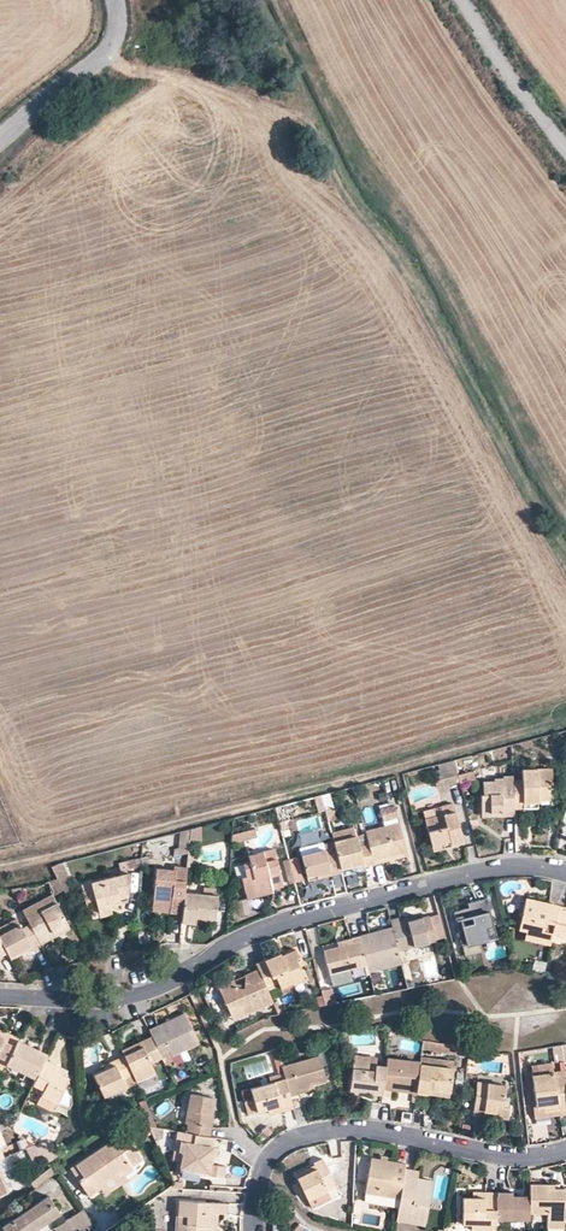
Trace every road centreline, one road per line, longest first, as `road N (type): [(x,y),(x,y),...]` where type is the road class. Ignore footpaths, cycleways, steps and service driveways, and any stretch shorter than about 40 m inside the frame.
road 1 (residential): [(0,997),(110,1001),(152,988),(235,940),(293,922),(499,866),(565,873)]
road 2 (residential): [(565,1151),(512,1159),(358,1130),(319,1132),(276,1148),(267,1161),(254,1230)]
road 3 (unclassified): [(116,0),(109,49),(0,138)]

